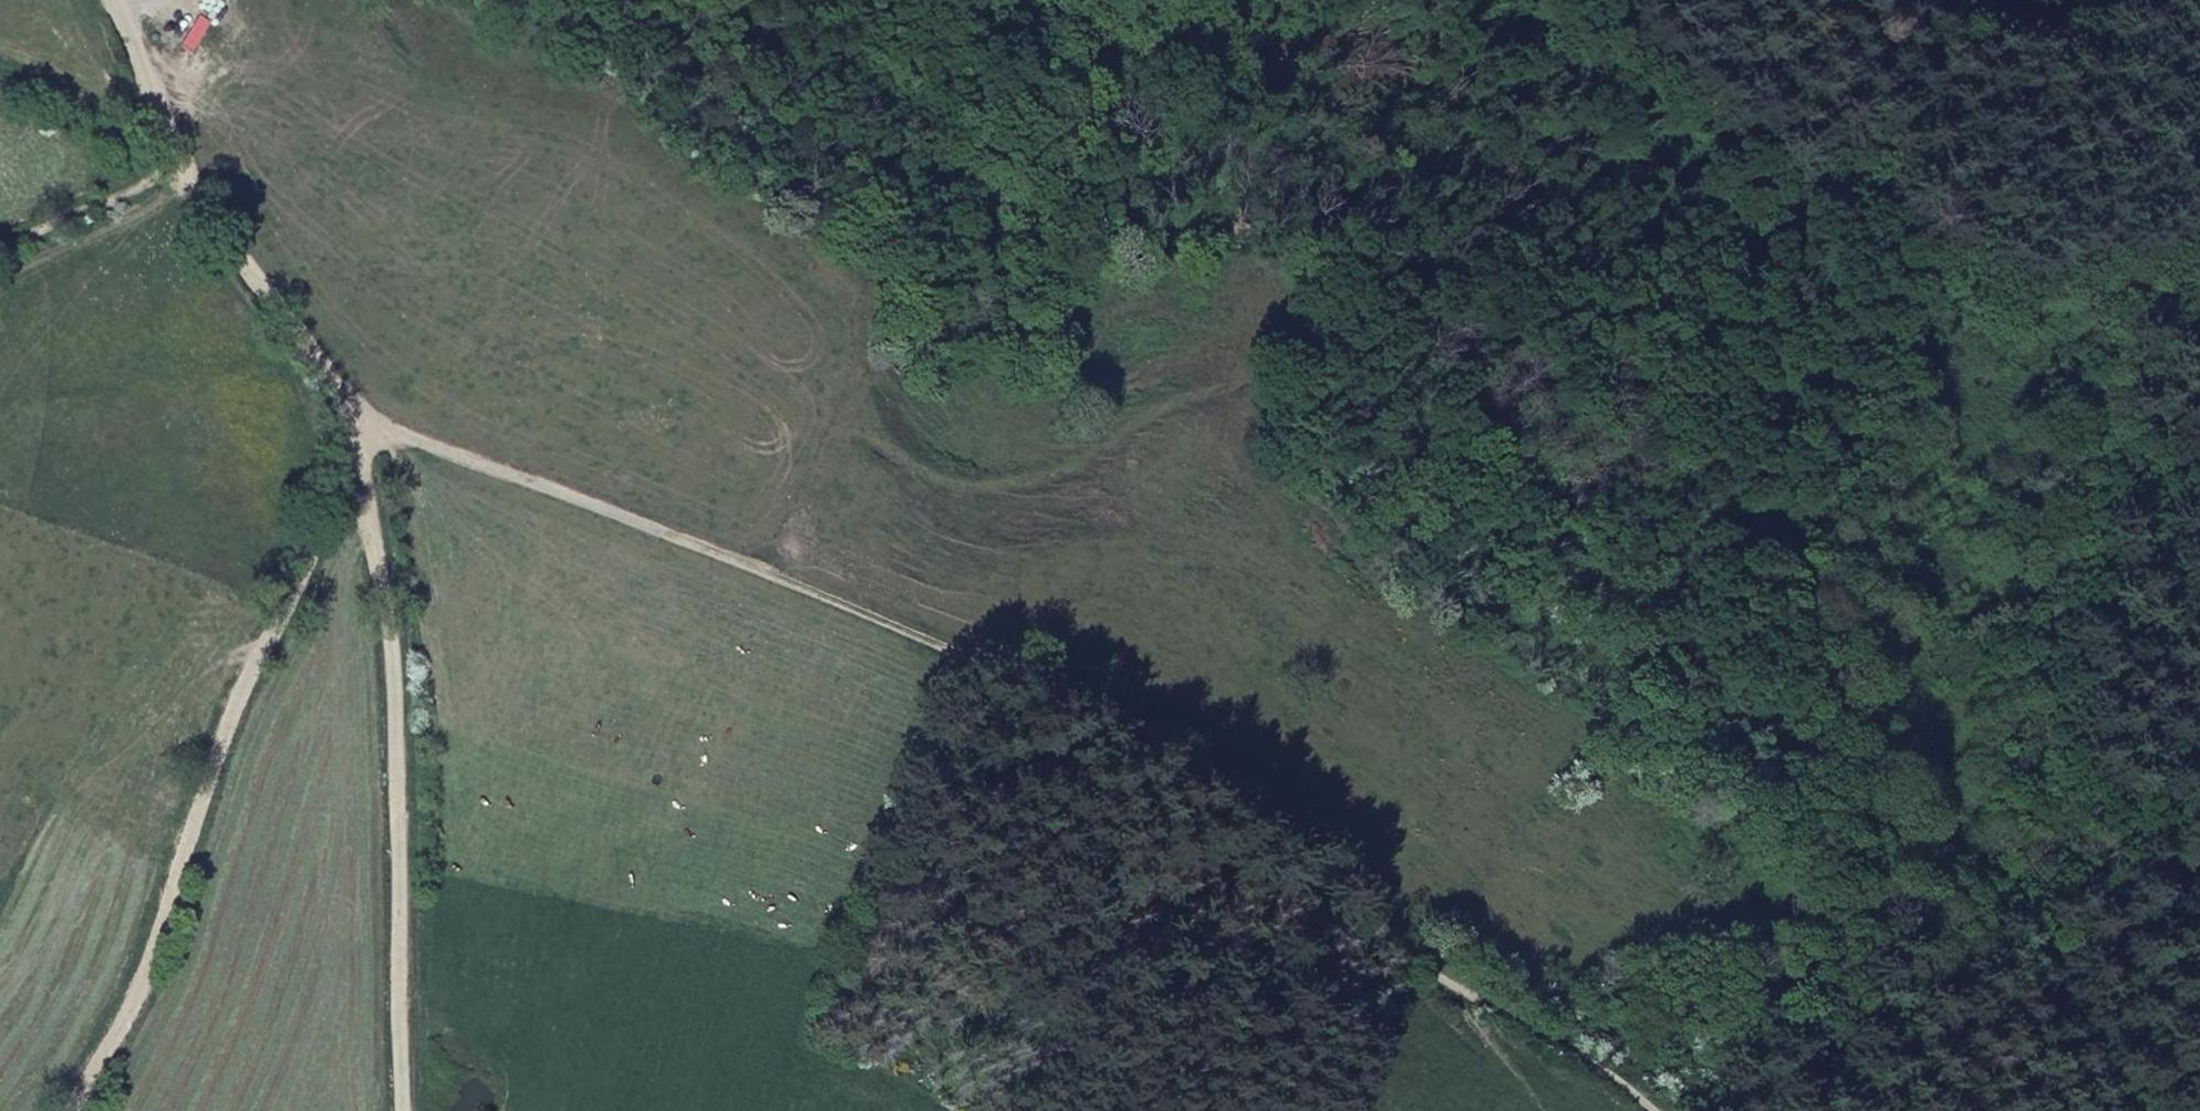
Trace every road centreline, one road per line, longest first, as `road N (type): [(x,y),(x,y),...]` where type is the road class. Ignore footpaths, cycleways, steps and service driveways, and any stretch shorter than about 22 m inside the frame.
road 1 (track): [(67,1110),(136,999),(227,725),(369,428)]
road 2 (secondary): [(2130,0),(2053,27),(1997,22),(1935,0)]

